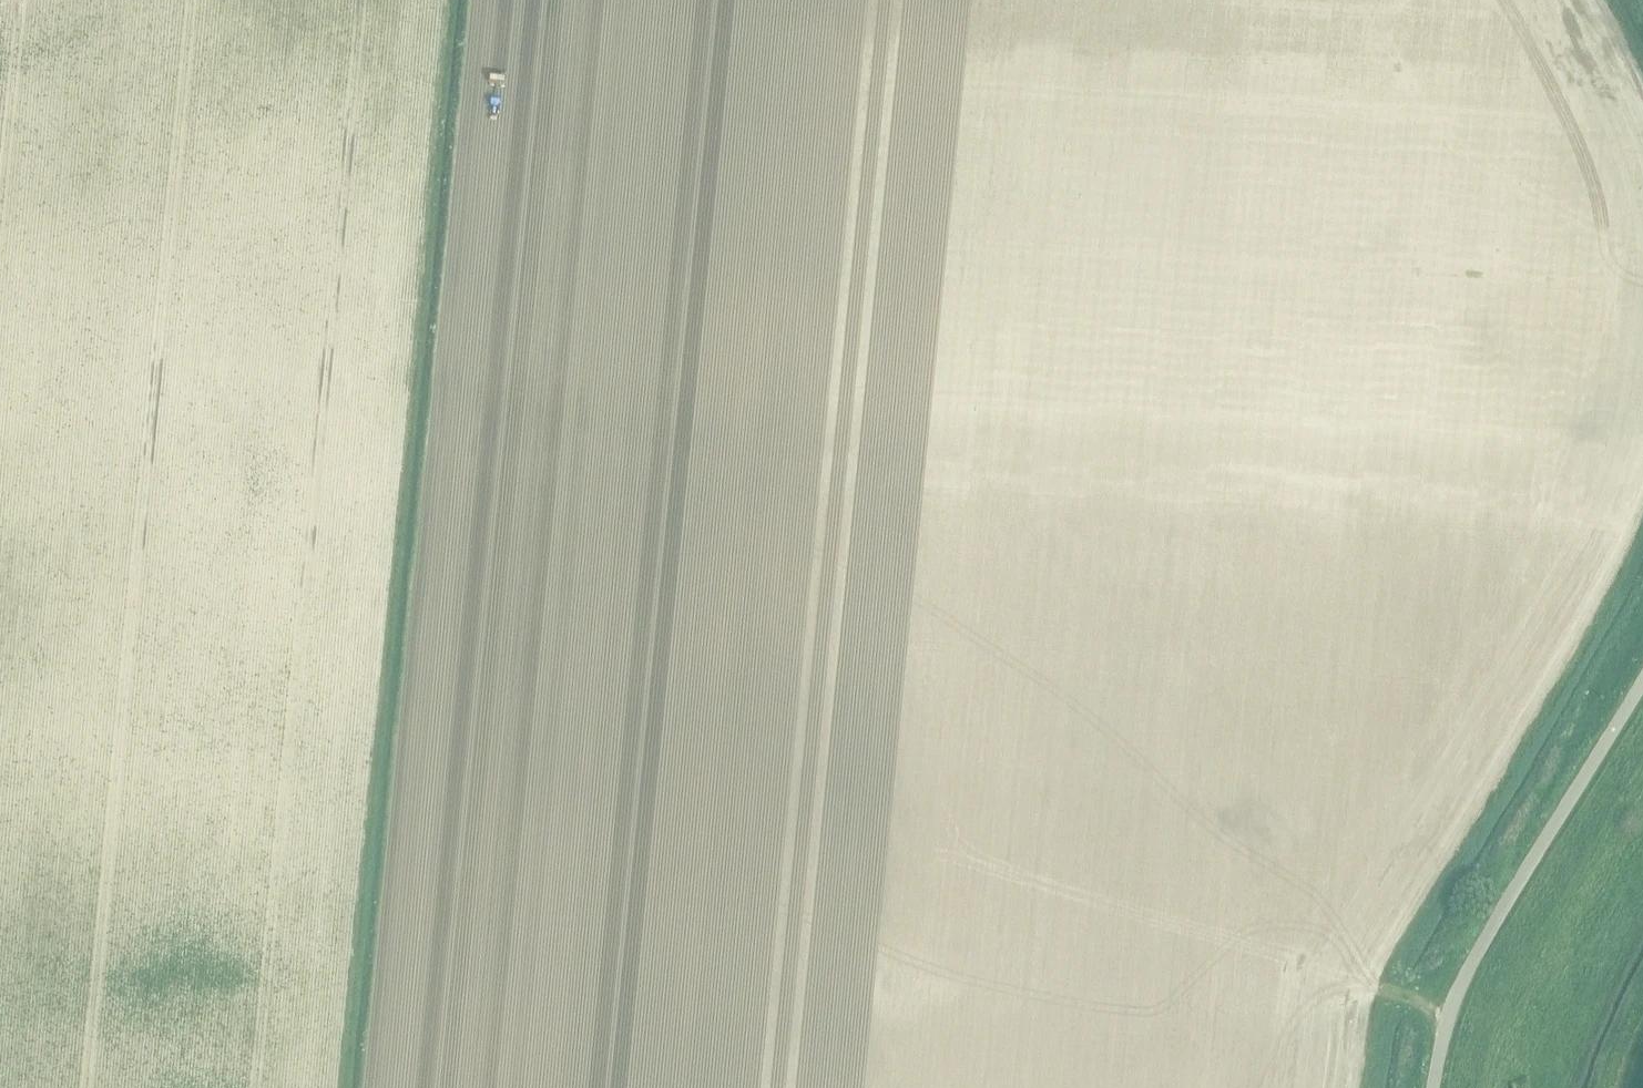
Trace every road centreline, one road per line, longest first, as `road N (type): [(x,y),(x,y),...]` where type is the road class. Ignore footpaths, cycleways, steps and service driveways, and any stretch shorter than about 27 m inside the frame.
road 1 (unclassified): [(1432,1087),(1464,979),(1642,676)]

